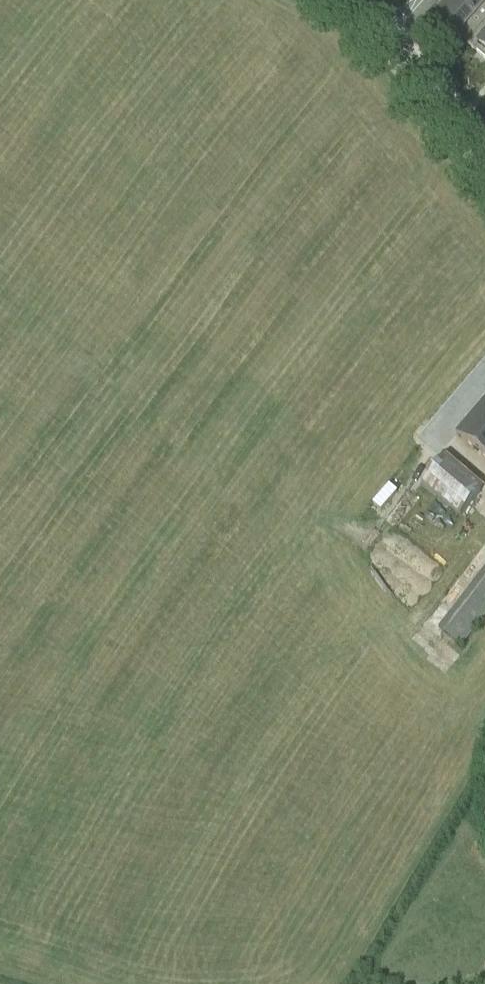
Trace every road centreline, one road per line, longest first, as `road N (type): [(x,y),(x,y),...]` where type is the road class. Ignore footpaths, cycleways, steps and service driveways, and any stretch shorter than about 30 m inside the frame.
road 1 (tertiary): [(484,153),(355,0)]

